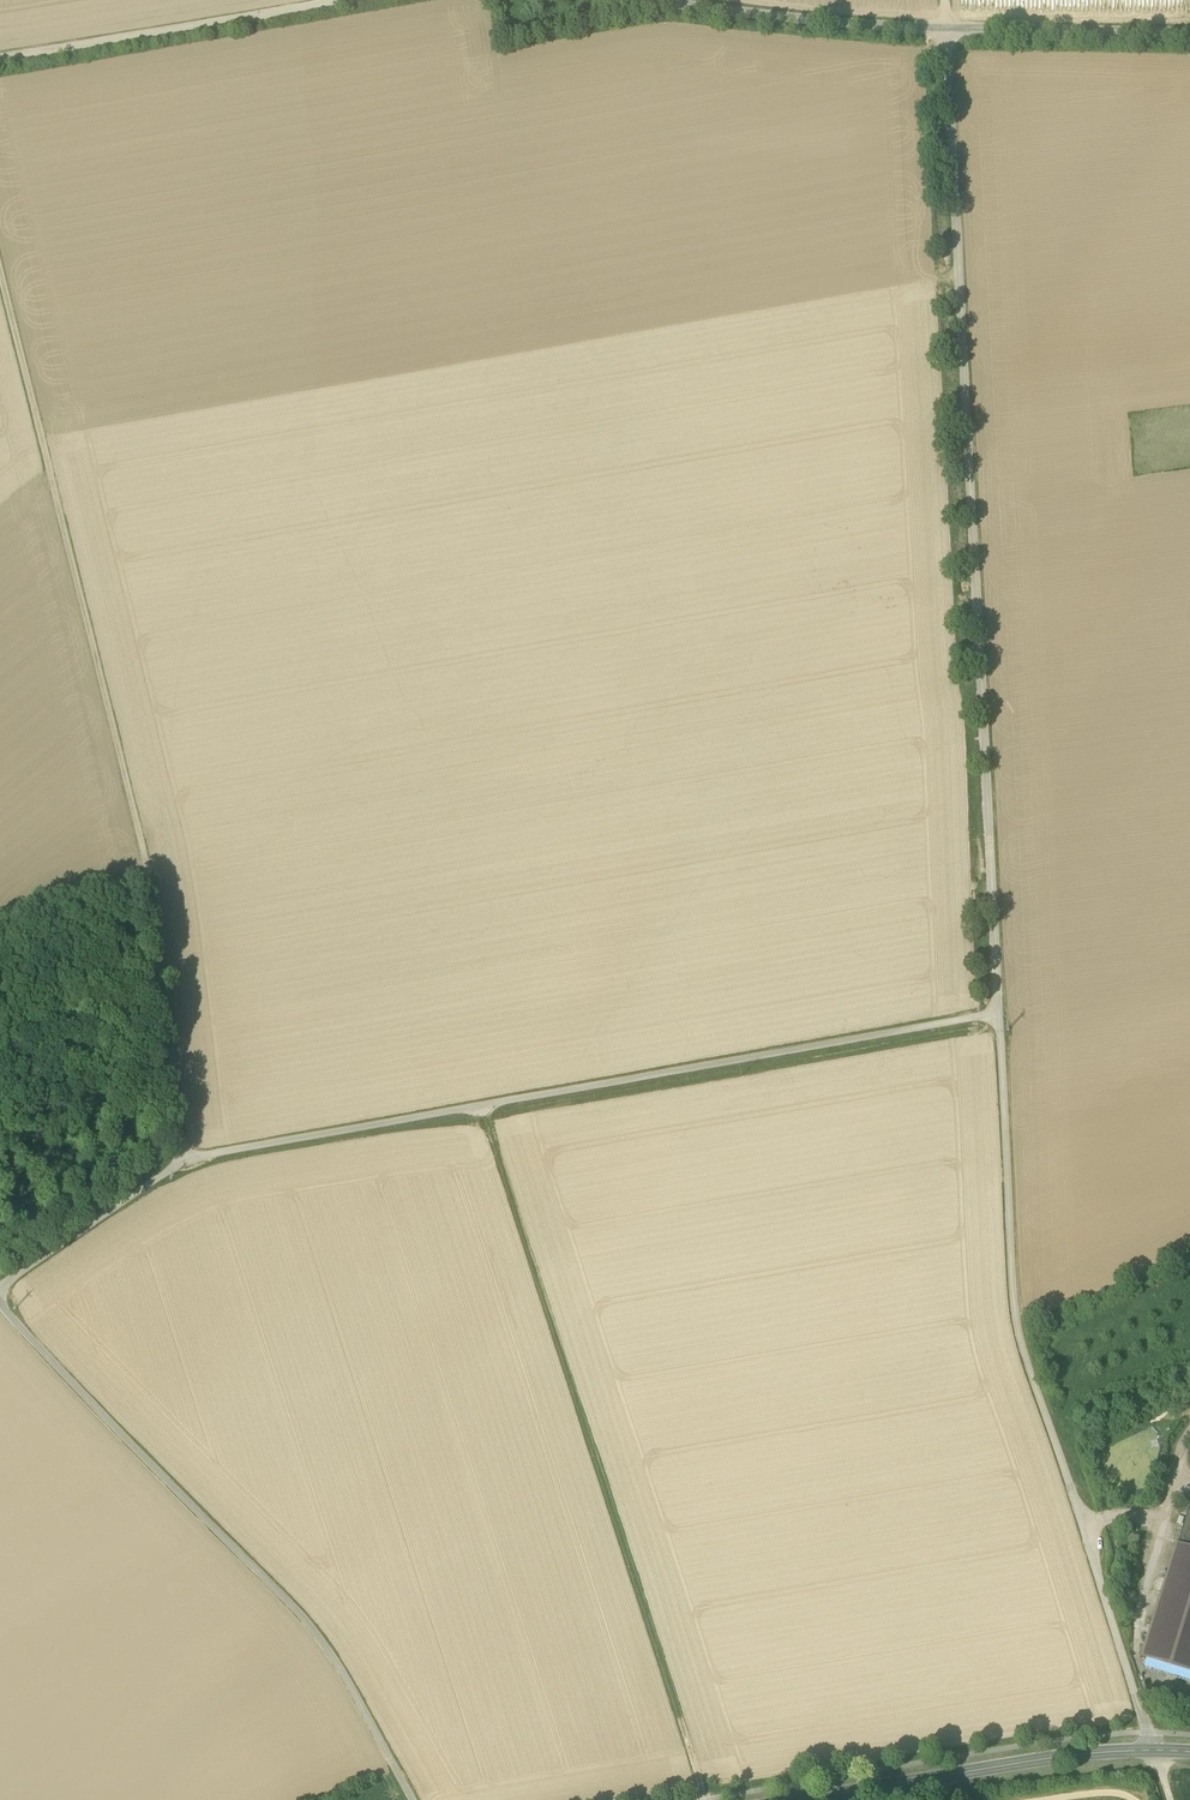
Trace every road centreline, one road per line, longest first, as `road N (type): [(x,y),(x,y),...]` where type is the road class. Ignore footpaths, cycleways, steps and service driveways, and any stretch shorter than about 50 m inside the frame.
road 1 (track): [(946,0),(1016,1324),(1169,1799)]
road 2 (track): [(0,1288),(185,1161),(1001,1013)]
road 3 (track): [(0,274),(148,861),(185,1161)]
road 4 (track): [(705,1799),(481,1105)]
road 5 (unclassified): [(0,1303),(284,1597),(348,1680),(412,1799)]
road 6 (unclassified): [(650,0),(946,28),(1189,30)]
road 7 (tertiary): [(808,1799),(1067,1756),(1189,1752)]
road 8 (track): [(0,61),(334,0)]

